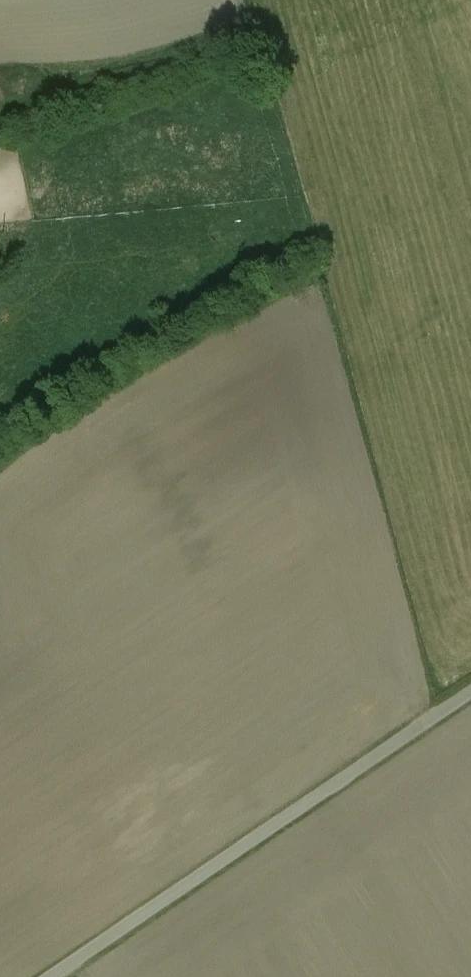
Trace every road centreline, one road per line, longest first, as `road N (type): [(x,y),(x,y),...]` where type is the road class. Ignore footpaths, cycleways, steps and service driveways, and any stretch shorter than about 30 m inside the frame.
road 1 (unclassified): [(47,976),(470,689)]

